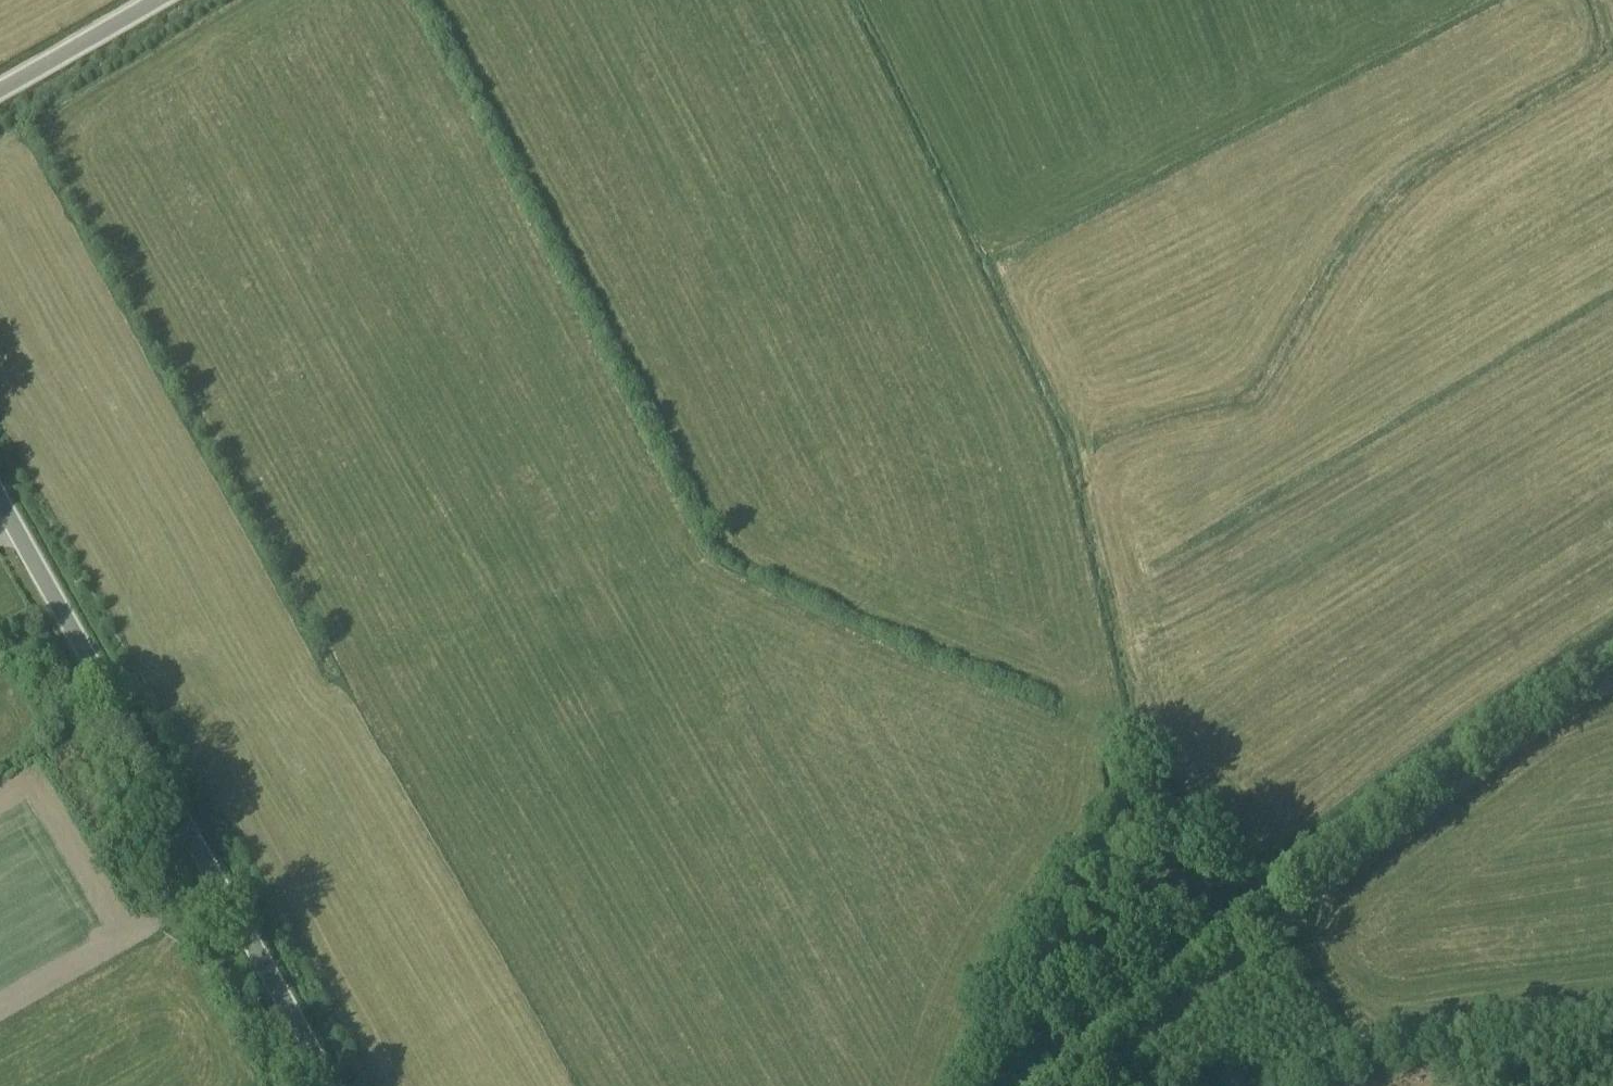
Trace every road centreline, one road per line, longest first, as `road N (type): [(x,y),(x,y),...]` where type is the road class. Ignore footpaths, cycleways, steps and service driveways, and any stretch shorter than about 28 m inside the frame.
road 1 (unclassified): [(337,1085),(0,498)]
road 2 (track): [(1612,687),(1496,763),(1318,901),(1100,1085)]
road 3 (unclassified): [(0,88),(150,0)]

